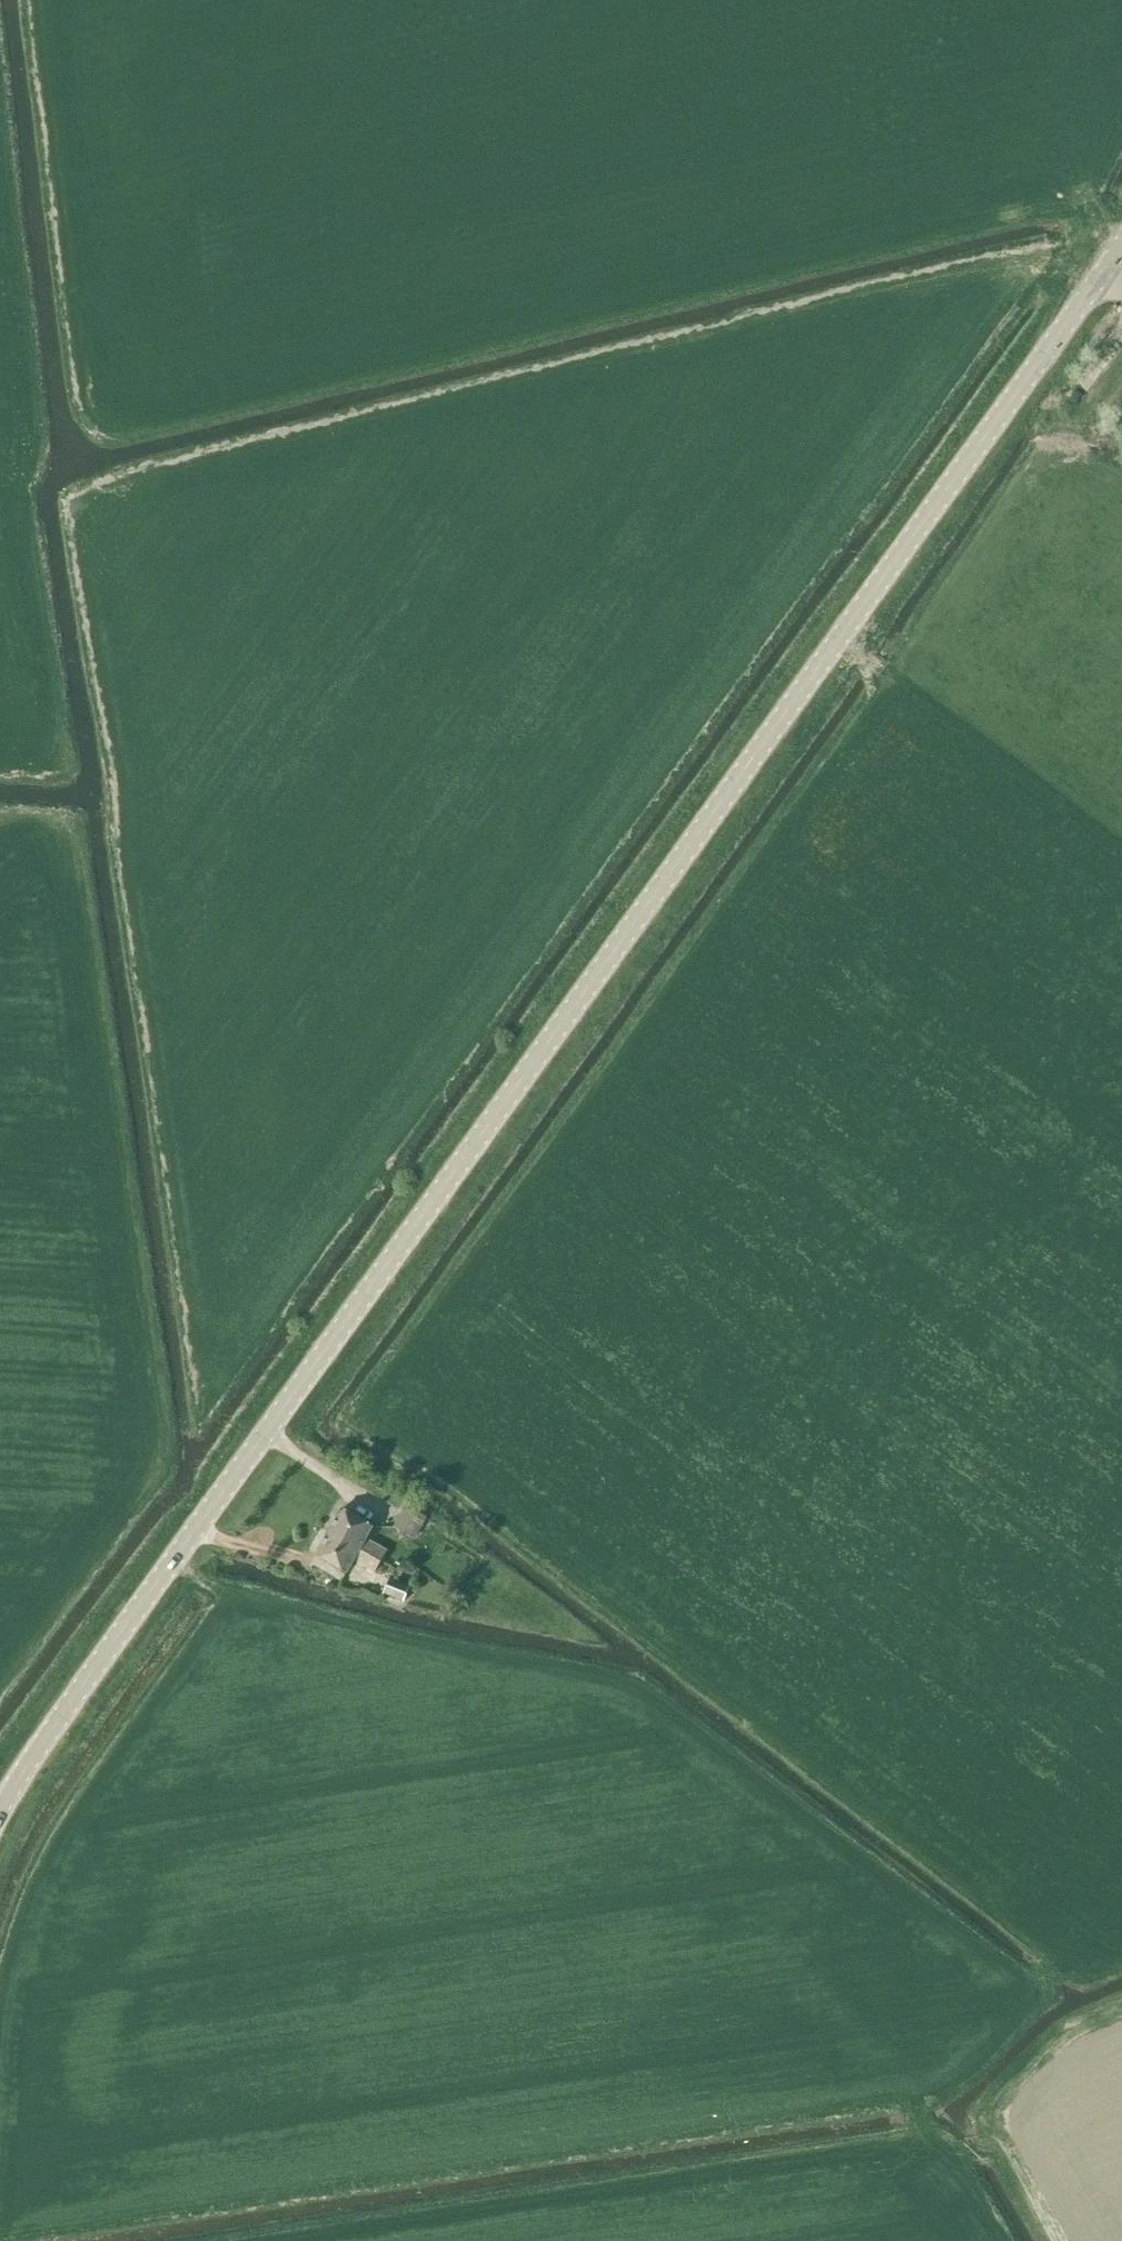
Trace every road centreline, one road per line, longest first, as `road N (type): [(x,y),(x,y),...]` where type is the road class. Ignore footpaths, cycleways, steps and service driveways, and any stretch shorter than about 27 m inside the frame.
road 1 (tertiary): [(0,1810),(1121,247)]

